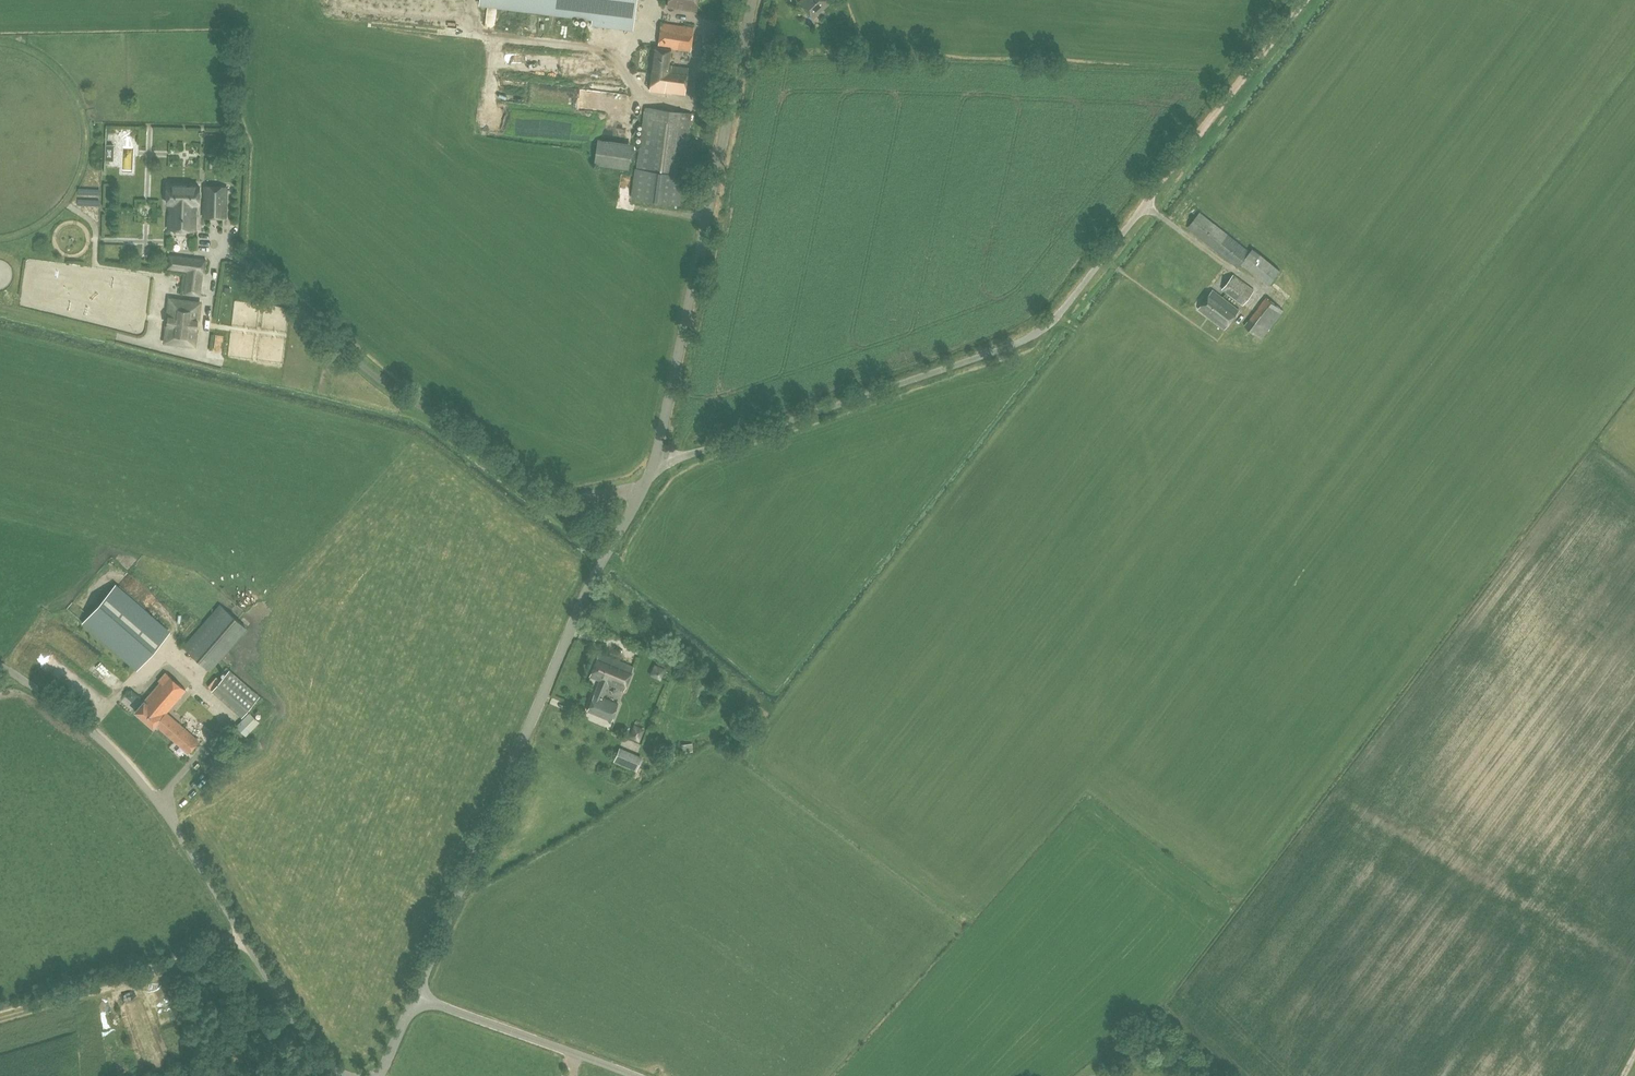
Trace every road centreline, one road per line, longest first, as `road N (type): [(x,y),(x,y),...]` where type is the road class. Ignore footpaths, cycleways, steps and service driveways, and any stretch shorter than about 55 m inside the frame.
road 1 (unclassified): [(414,996),(585,595),(652,462),(758,0)]
road 2 (track): [(652,462),(1042,331),(1309,0)]
road 3 (unclassified): [(350,1075),(306,1041),(139,779),(76,717),(0,666)]
road 4 (track): [(243,938),(166,972),(0,1020)]
road 5 (unclassified): [(636,1075),(414,996)]

